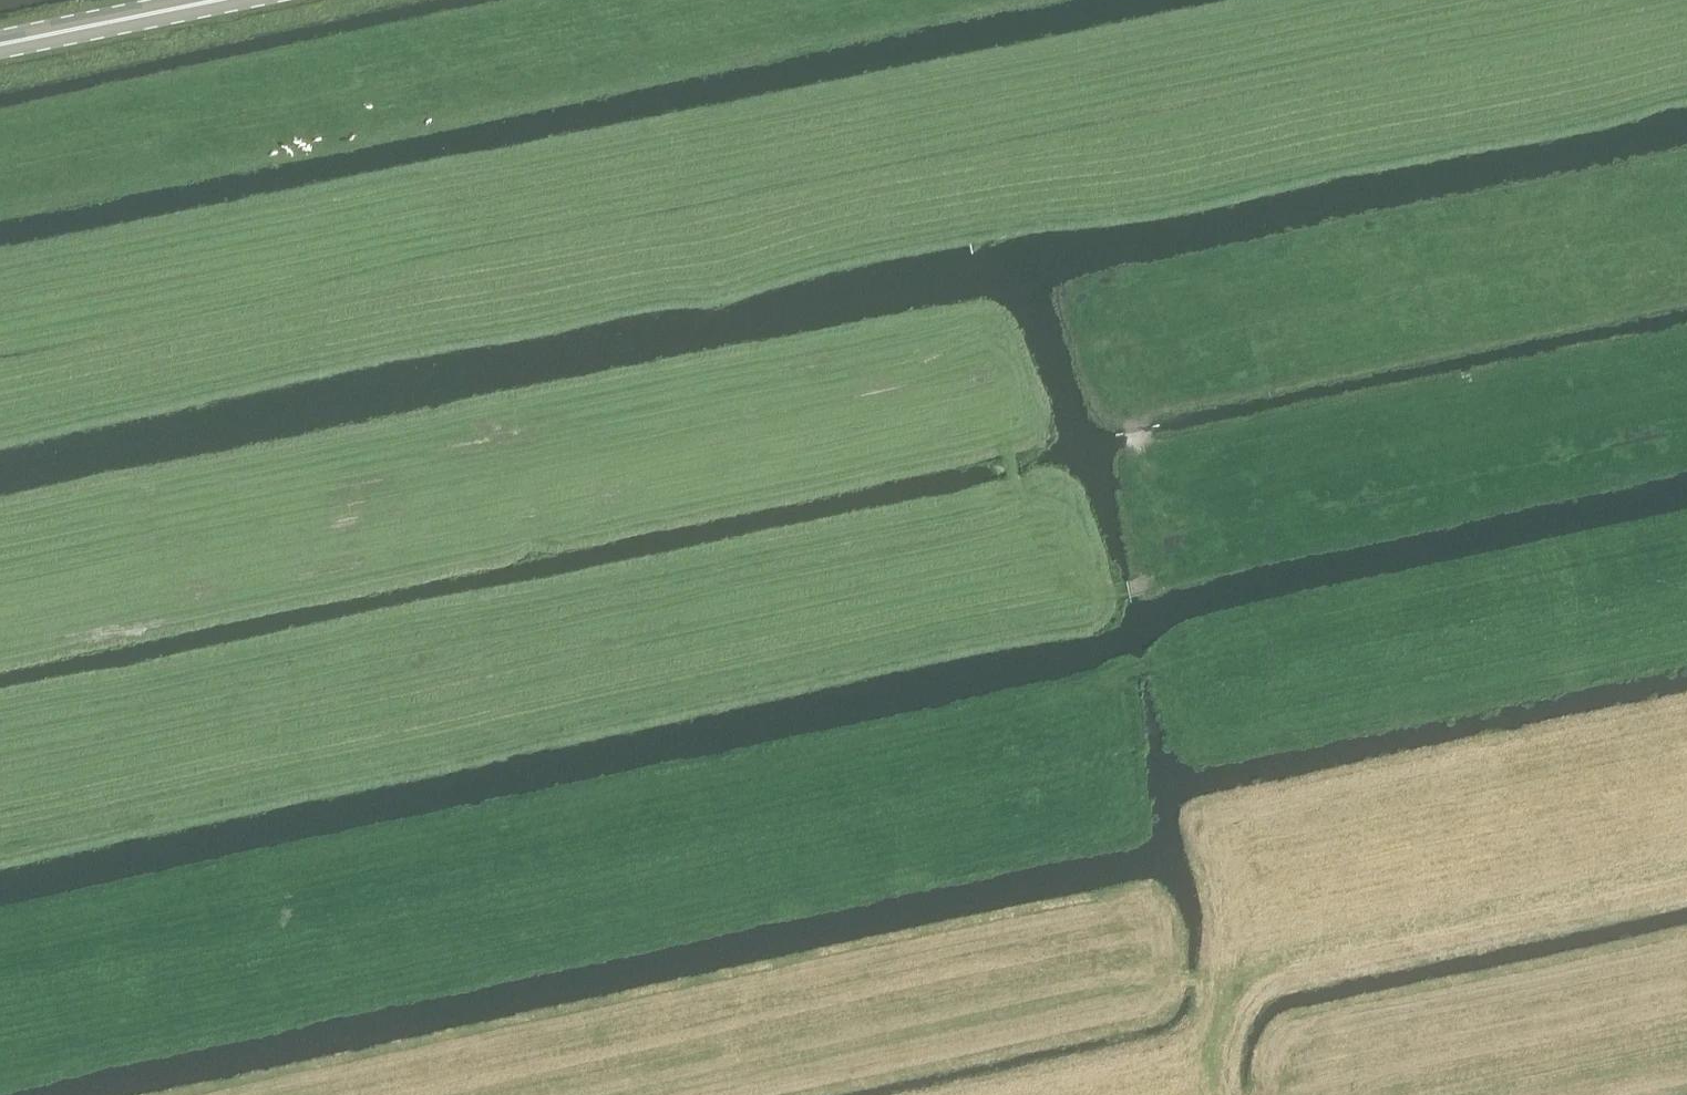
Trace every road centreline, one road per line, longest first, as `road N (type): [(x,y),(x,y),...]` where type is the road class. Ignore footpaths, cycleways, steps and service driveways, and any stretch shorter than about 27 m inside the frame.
road 1 (track): [(1209,1059),(1227,1004),(1283,956),(1686,867)]
road 2 (secondary): [(0,55),(259,0)]

